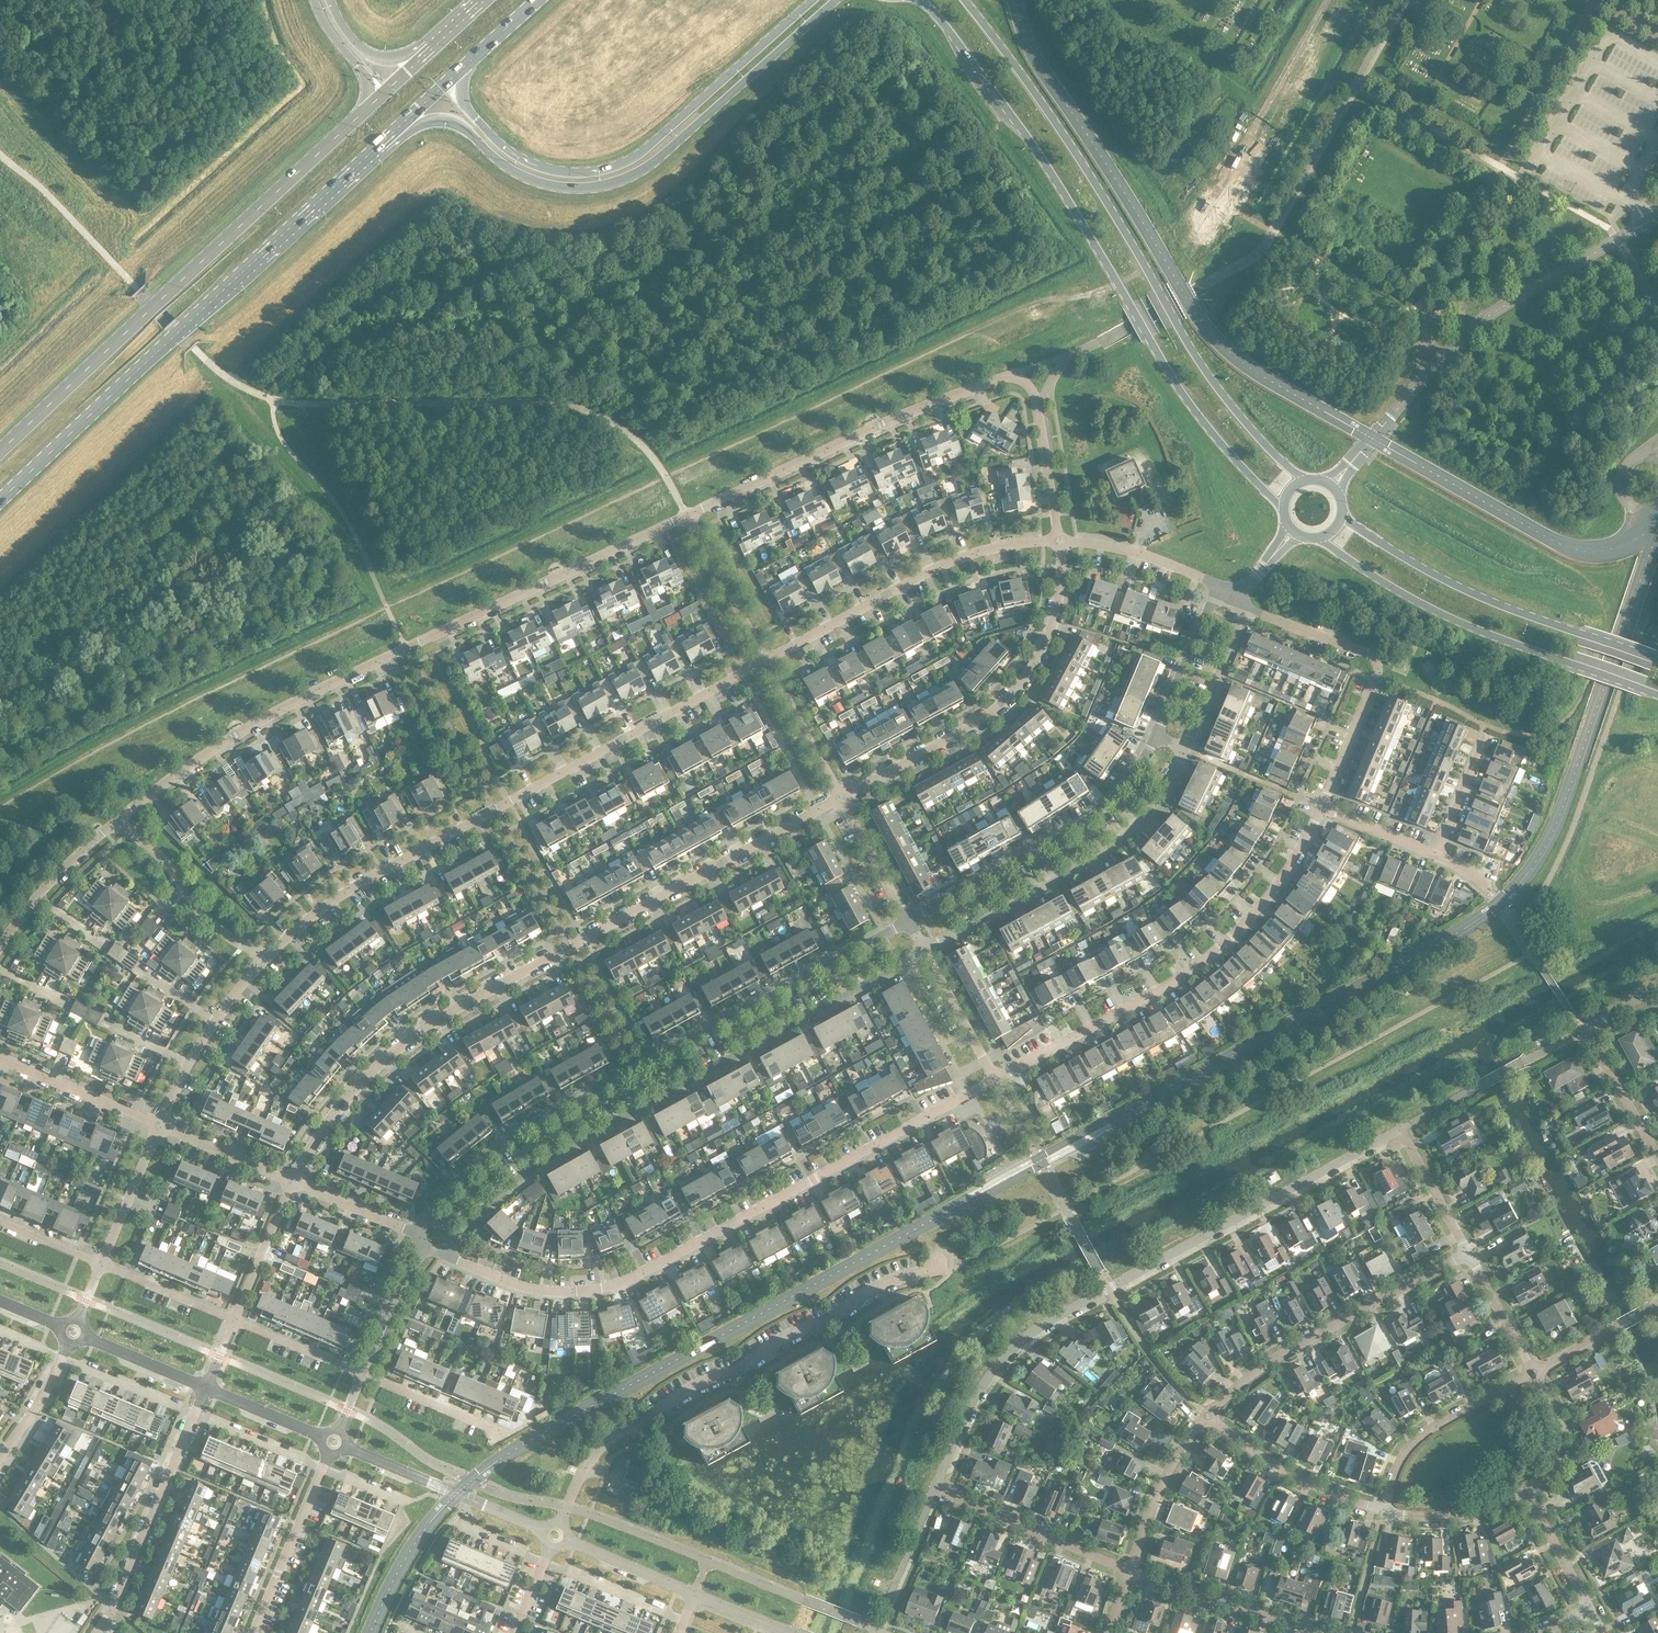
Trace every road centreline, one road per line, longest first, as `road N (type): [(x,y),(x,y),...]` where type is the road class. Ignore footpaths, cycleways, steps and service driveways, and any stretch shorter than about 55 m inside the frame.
road 1 (residential): [(1130,1570),(935,1494),(983,1383),(1021,1338),(1402,1128)]
road 2 (residential): [(294,1182),(341,1108),(423,1031),(841,798)]
road 3 (residential): [(116,819),(203,756),(318,691),(687,517)]
road 4 (secondary): [(919,0),(1030,144),(1175,385),(1283,510)]
road 5 (residential): [(446,1253),(543,1289),(597,1288),(640,1274),(994,1079)]
road 6 (secondary): [(1303,481),(1210,379),(1072,147),(964,0)]
road 7 (residential): [(909,923),(534,1124),(451,1190),(416,1232)]
road 8 (residential): [(265,962),(349,890),(765,660)]
road 9 (residential): [(446,1253),(487,1202),(549,1158),(926,955)]
road 10 (trunk): [(0,500),(402,124)]
road 11 (residential): [(687,517),(881,424),(1017,379),(1035,404),(1060,540)]
road 12 (trunk): [(402,124),(455,123),(508,168),(549,185),(618,181),(670,150),(835,0)]
road 13 (trunk): [(367,108),(0,451)]
road 14 (trunk): [(812,0),(645,150),(606,169),(565,172),(512,153),(467,109),(465,64)]
road 15 (residential): [(561,1524),(577,1482),(609,1441),(784,1336),(936,1263)]
road 16 (residential): [(994,1079),(1162,988),(1242,926),(1300,852),(1321,805)]
road 17 (unclassified): [(1350,464),(1468,331),(1657,215)]
road 18 (secondary): [(1317,538),(1427,607),(1657,696)]
road 19 (residential): [(841,798),(978,723),(1032,668),(1060,611),(1060,540)]
road 20 (secondary): [(1657,660),(1486,599),(1411,563),(1341,512)]
road 21 (residential): [(926,955),(1118,841),(1187,749)]
road 22 (residential): [(765,660),(964,555),(1060,540)]
road 23 (residential): [(1153,735),(1094,816),(909,923)]
road 24 (residential): [(1205,1415),(1292,1351),(1470,1255)]
road 25 (residential): [(1321,805),(1374,661),(1244,606)]
road 26 (residential): [(97,1632),(194,1415)]
road 27 (residential): [(1657,989),(1582,1028),(1657,1159)]
road 28 (tertiary): [(543,1531),(344,1448)]
road 29 (residential): [(1382,1511),(1415,1438),(1533,1373)]
road 30 (residential): [(265,962),(210,926),(163,860),(116,819)]
road 31 (residential): [(1382,1511),(1297,1478),(1205,1415)]
road 32 (residential): [(1316,1632),(1130,1570)]
road 33 (residential): [(158,1125),(187,1064),(265,962)]
road 34 (residential): [(254,1632),(322,1468)]
road 35 (residential): [(0,946),(37,893),(116,819)]
road 36 (residential): [(1130,1570),(1161,1490),(1205,1415)]
road 37 (residential): [(158,1125),(0,1060)]
road 38 (residential): [(1060,540),(1118,546),(1218,585)]
road 39 (residential): [(1218,585),(1153,735)]
road 40 (residential): [(765,660),(687,517)]
road 41 (residential): [(841,798),(765,660)]
road 42 (residential): [(1187,749),(1244,606)]
road 43 (residential): [(544,1563),(686,1621)]
road 44 (residential): [(102,1265),(158,1125)]
road 45 (residential): [(234,1320),(294,1182)]
road 46 (residential): [(1527,1497),(1495,1512),(1437,1519),(1382,1511)]
road 47 (residential): [(294,1182),(158,1125)]
road 48 (residential): [(496,1432),(362,1374)]
road 49 (residential): [(194,1415),(61,1358)]
road 50 (residential): [(1470,1255),(1402,1128)]
road 51 (residential): [(234,1320),(102,1265)]
road 52 (residential): [(909,923),(841,798)]
road 53 (residential): [(1533,1373),(1657,1304)]
road 54 (residential): [(994,1079),(926,955)]
road 55 (tertiary): [(695,1595),(566,1541)]
road 56 (residential): [(1533,1373),(1561,1443),(1527,1497)]
road 57 (residential): [(362,1374),(425,1250)]
road 58 (residential): [(362,1374),(234,1320)]
road 59 (residential): [(322,1468),(194,1415)]
road 60 (residential): [(1533,1373),(1470,1255)]
road 61 (residential): [(416,1232),(294,1182)]
road 62 (tertiary): [(205,1388),(84,1338)]
road 63 (residential): [(1591,1609),(1527,1497)]
road 64 (tertiary): [(321,1437),(205,1388)]
road 65 (trunk): [(313,0),(327,31),(364,74),(367,108)]
road 66 (residential): [(1435,855),(1321,805)]
road 67 (residential): [(1435,855),(1480,743)]

